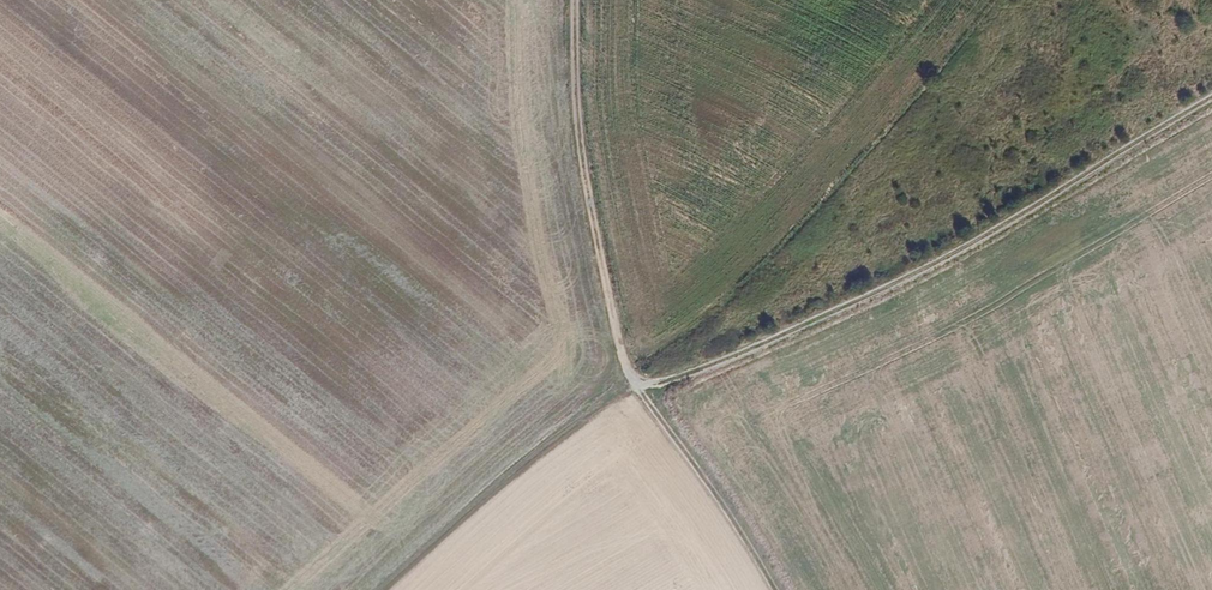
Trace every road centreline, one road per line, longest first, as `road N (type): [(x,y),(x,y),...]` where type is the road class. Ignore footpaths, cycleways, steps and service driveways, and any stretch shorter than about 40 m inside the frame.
road 1 (track): [(376,589),(609,402),(863,295),(1211,97)]
road 2 (track): [(774,589),(636,389),(626,363),(584,166),(575,0)]

